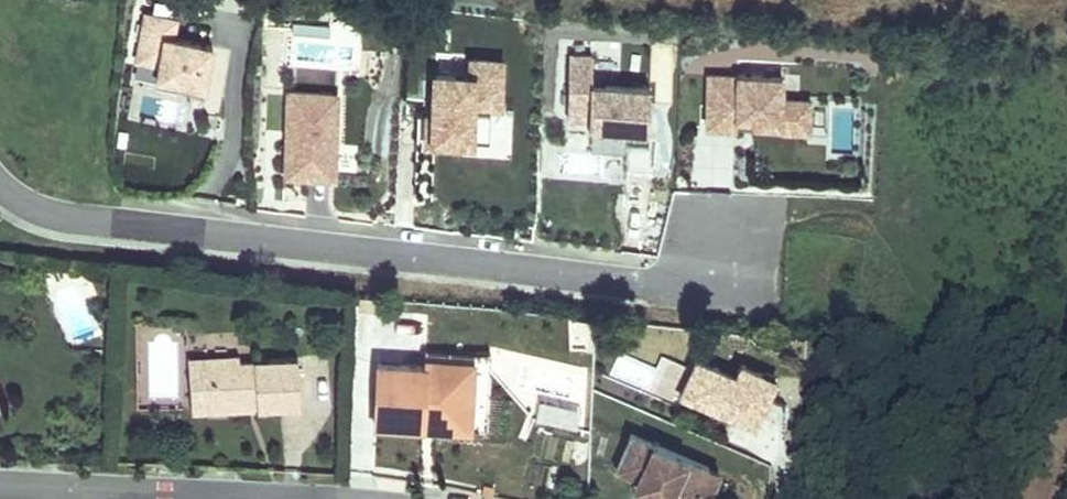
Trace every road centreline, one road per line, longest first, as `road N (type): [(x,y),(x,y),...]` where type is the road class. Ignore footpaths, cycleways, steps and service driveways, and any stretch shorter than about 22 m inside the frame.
road 1 (residential): [(0,185),(21,203),(75,223),(653,285),(727,243)]
road 2 (track): [(727,243),(785,217),(853,221),(886,246),(904,290),(935,327),(1066,336)]
road 3 (residential): [(0,487),(174,498)]

